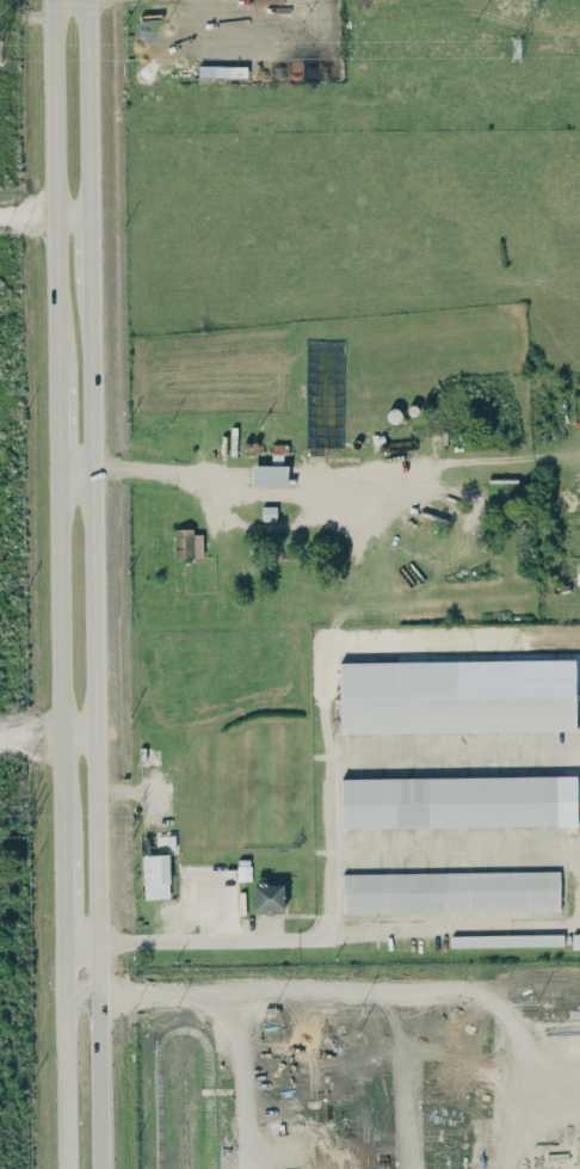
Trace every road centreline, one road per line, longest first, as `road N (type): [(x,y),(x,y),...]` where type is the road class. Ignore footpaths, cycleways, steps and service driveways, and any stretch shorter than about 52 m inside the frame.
road 1 (secondary): [(103,1168),(92,262)]
road 2 (secondary): [(55,0),(60,370)]
road 3 (secondary): [(62,468),(66,837)]
road 4 (secondary): [(67,941),(70,1168)]
road 5 (secondary): [(91,215),(88,0)]

